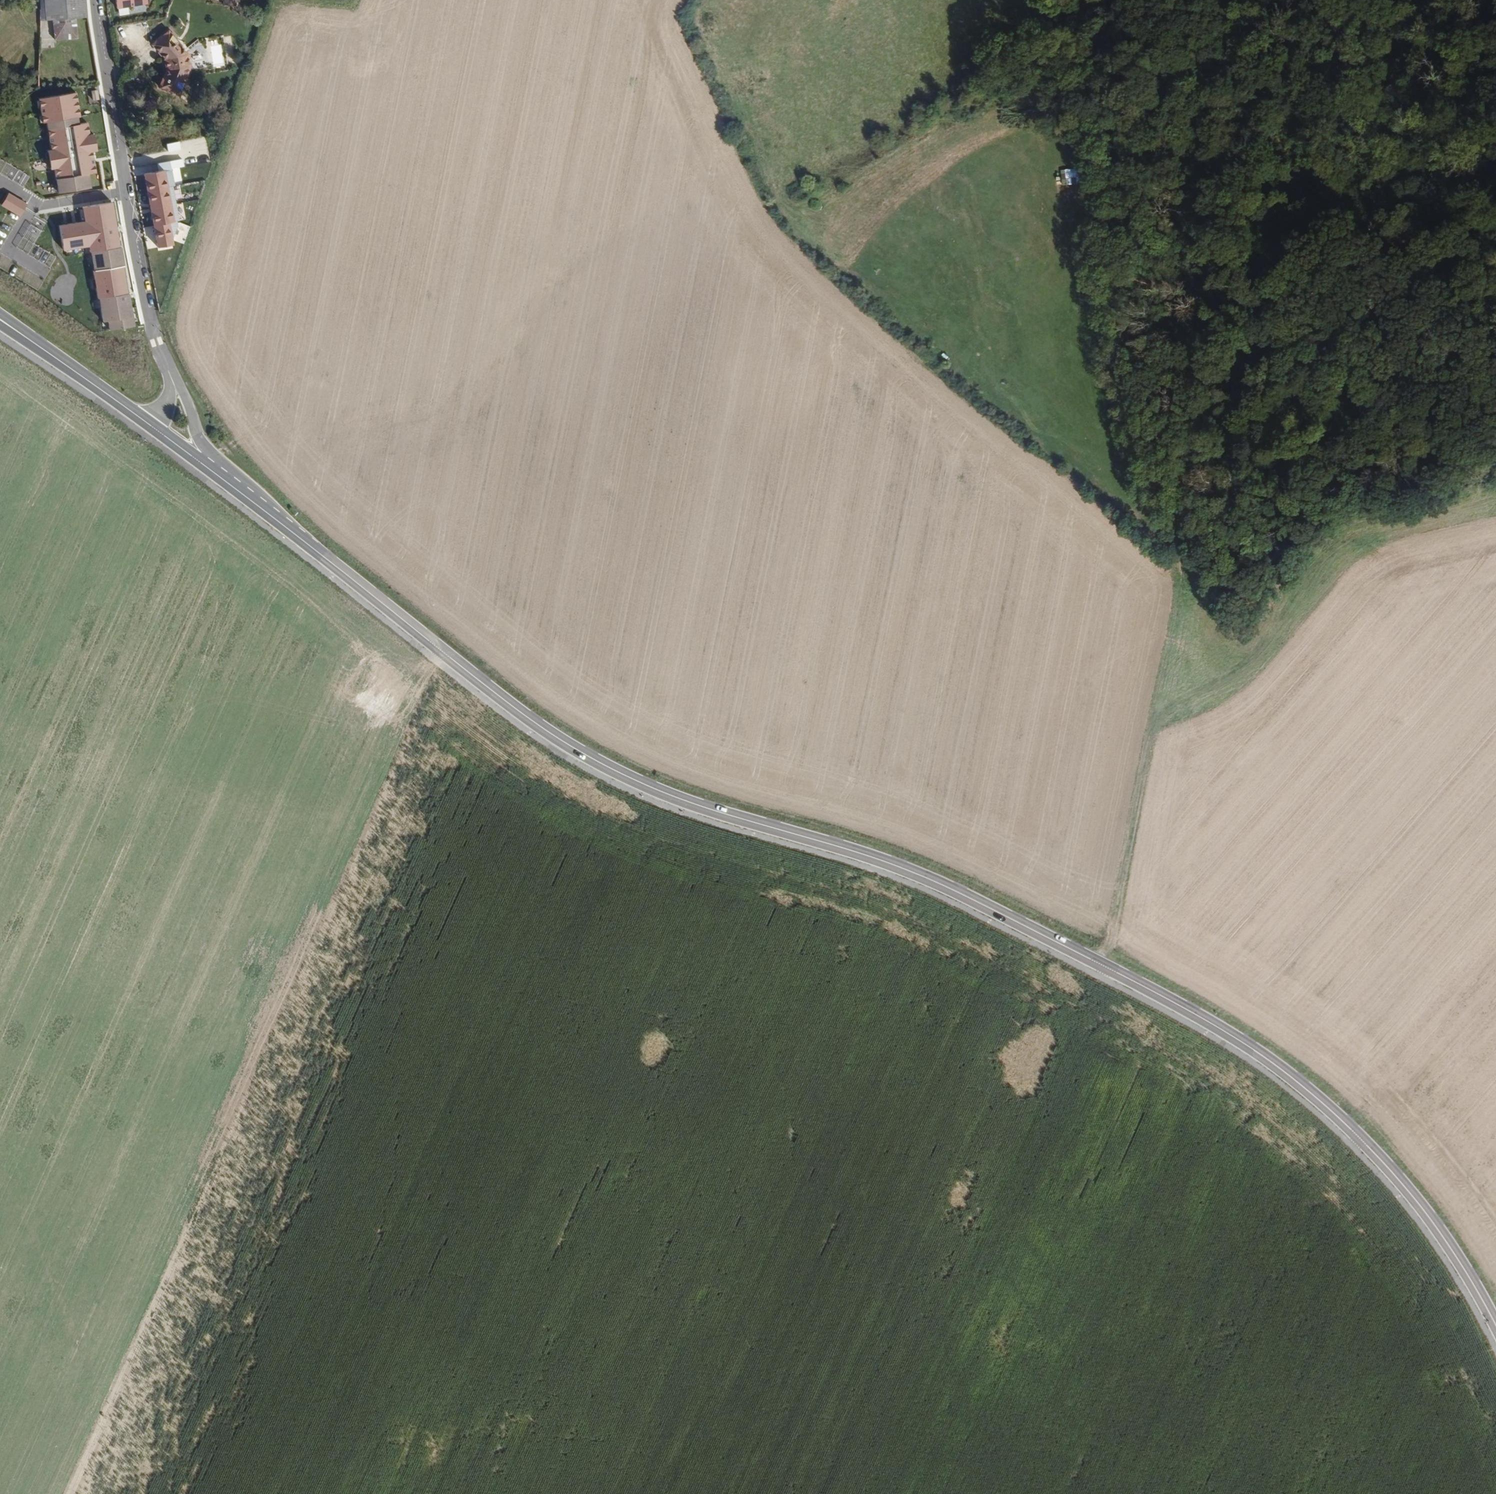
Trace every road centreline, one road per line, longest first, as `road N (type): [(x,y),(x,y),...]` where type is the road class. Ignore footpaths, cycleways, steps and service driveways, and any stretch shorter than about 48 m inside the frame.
road 1 (secondary): [(1495,1326),(1399,1179),(1275,1065),(1165,997),(946,887),(703,809),(600,764),(486,687),(215,473)]
road 2 (track): [(1198,538),(1102,170),(1030,0)]
road 3 (track): [(1198,538),(1175,593),(1099,963)]
road 4 (residential): [(172,378),(138,259),(95,0)]
road 5 (secondary): [(146,421),(0,320)]

